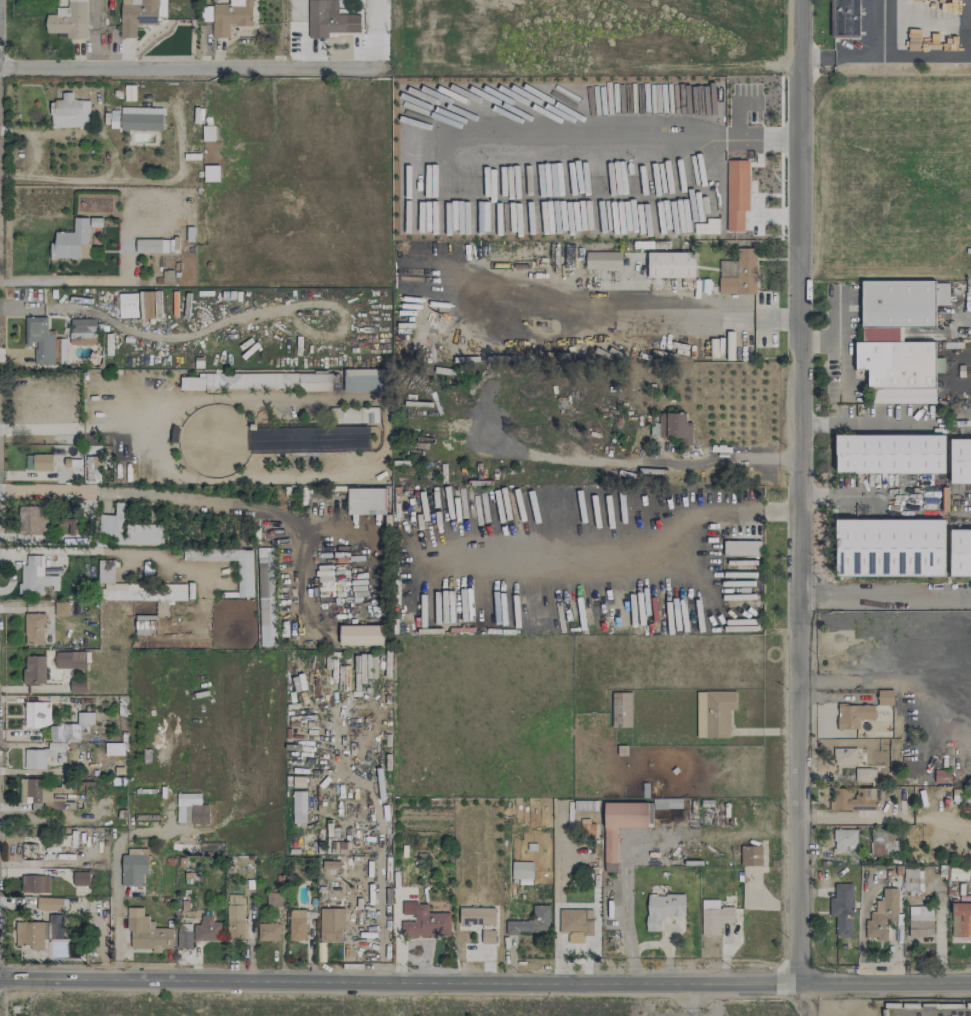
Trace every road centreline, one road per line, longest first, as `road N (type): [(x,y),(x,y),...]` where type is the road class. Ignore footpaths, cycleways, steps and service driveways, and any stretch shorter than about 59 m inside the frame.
road 1 (residential): [(801,0),(801,984)]
road 2 (tertiary): [(0,978),(801,984)]
road 3 (residential): [(0,67),(370,74)]
road 4 (residential): [(801,597),(970,598)]
road 5 (tertiary): [(801,984),(970,983)]

